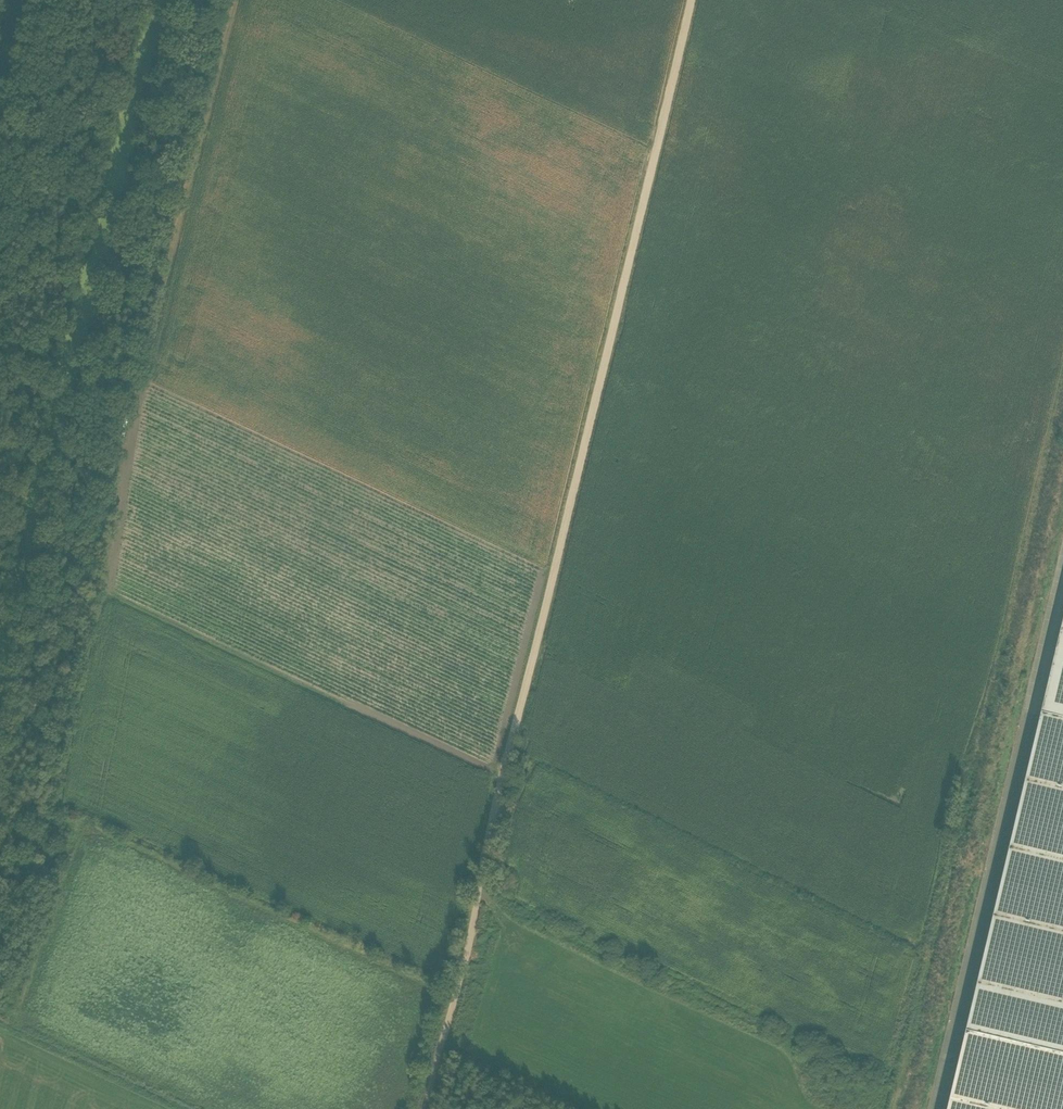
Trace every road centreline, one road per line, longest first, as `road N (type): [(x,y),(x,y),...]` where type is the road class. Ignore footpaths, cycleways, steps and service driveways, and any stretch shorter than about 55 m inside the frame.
road 1 (track): [(427,1108),(693,0)]
road 2 (track): [(140,365),(228,0)]

